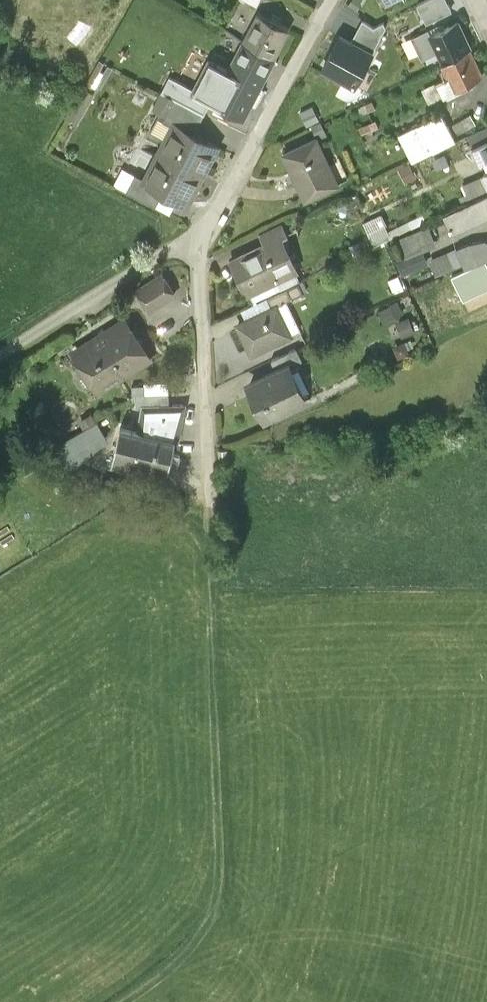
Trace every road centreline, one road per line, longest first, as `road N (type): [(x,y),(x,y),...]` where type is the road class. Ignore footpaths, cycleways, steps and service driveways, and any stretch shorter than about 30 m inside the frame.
road 1 (track): [(206,223),(226,877),(158,977),(121,1001)]
road 2 (residential): [(334,0),(206,223)]
road 3 (track): [(206,223),(0,357)]

